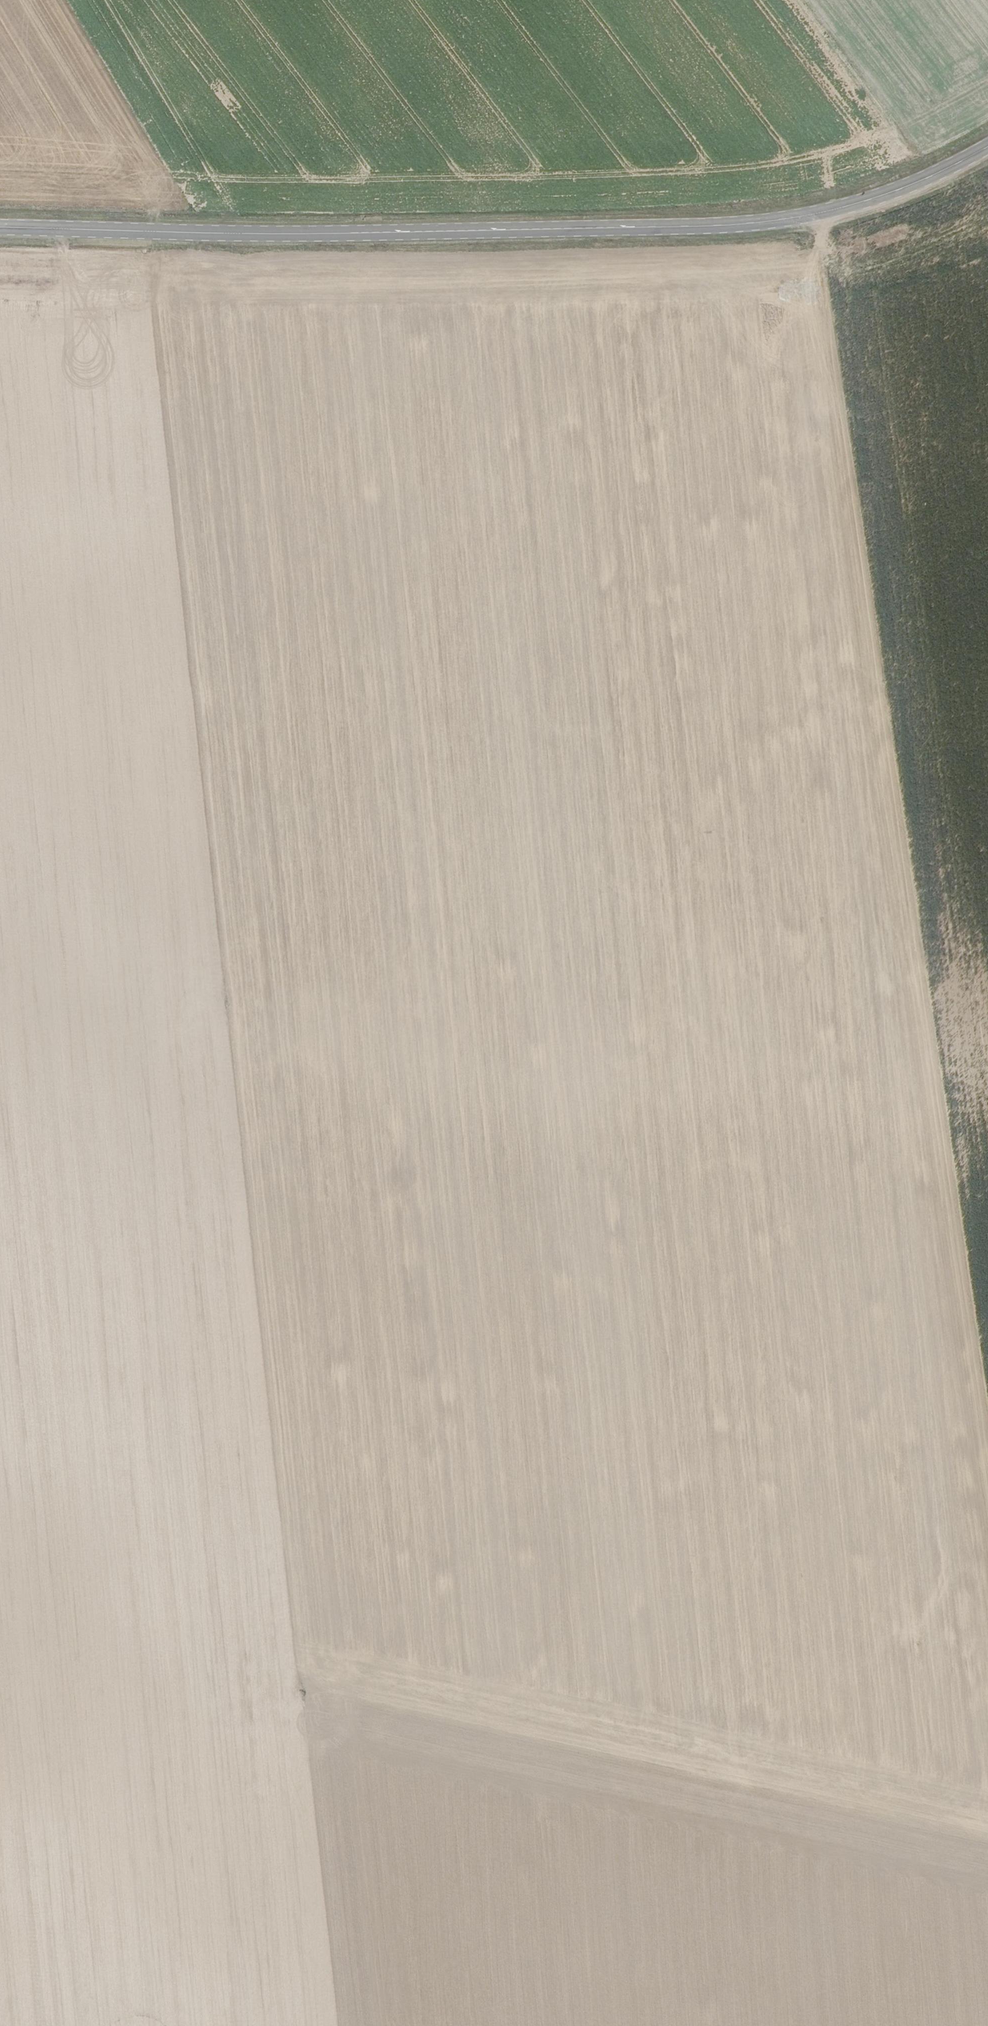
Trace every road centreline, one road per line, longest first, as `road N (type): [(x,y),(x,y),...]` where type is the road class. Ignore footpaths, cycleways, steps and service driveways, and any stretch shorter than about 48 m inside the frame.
road 1 (secondary): [(987,147),(857,204),(748,224),(268,234),(0,227)]

